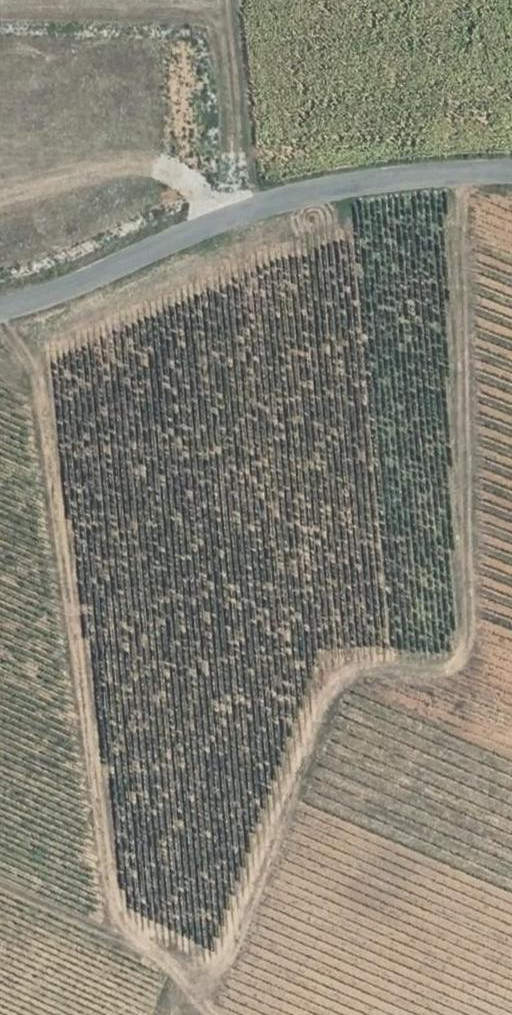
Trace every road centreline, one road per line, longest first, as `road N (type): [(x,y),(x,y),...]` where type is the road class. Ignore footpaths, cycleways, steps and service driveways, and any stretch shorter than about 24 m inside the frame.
road 1 (track): [(198,996),(252,890),(326,692),(346,675),(368,670),(445,669),(464,646),(464,172)]
road 2 (track): [(0,310),(35,374),(50,442),(111,893),(127,926),(219,1014)]
road 3 (tertiary): [(511,171),(284,196),(0,310)]
road 4 (track): [(240,213),(227,0)]

